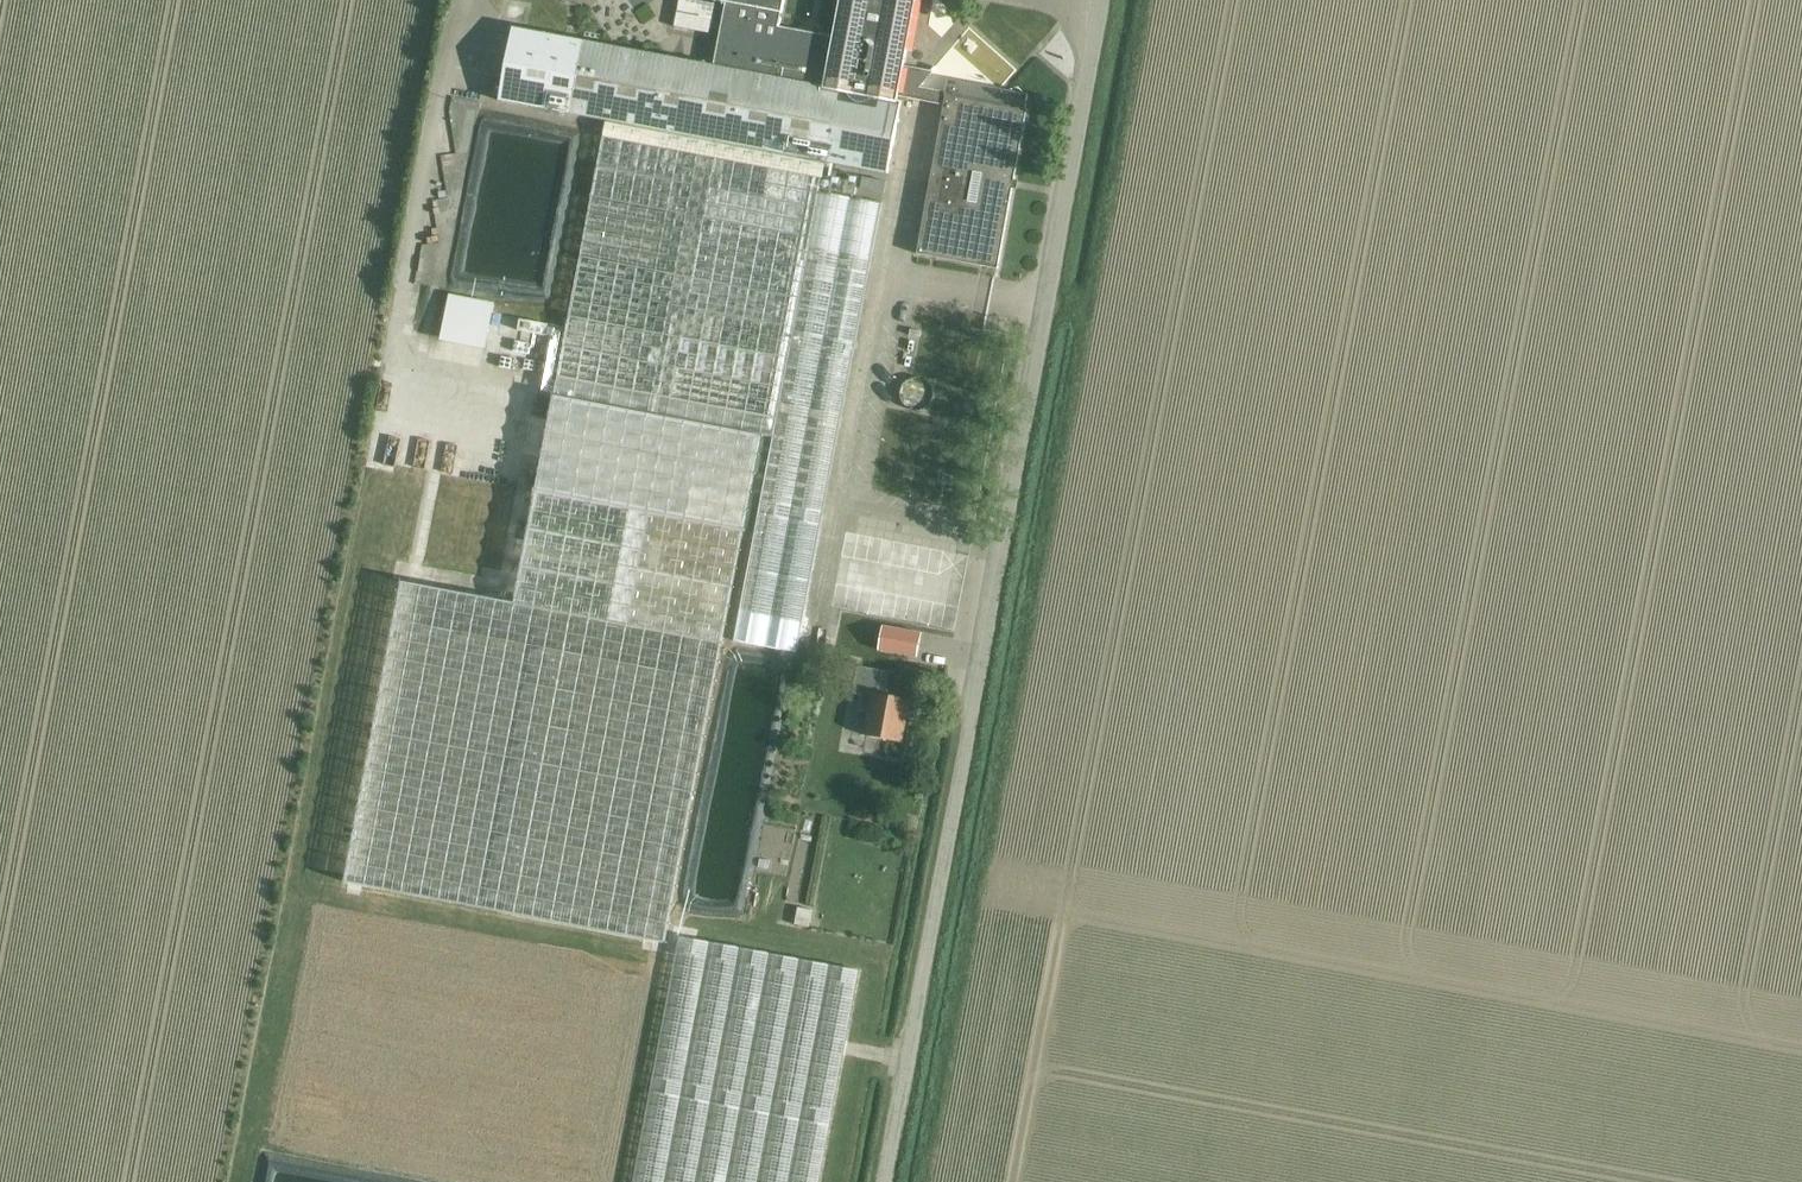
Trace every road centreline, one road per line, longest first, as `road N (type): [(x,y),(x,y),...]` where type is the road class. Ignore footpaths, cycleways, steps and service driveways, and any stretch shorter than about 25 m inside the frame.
road 1 (unclassified): [(884,1181),(1097,0)]

